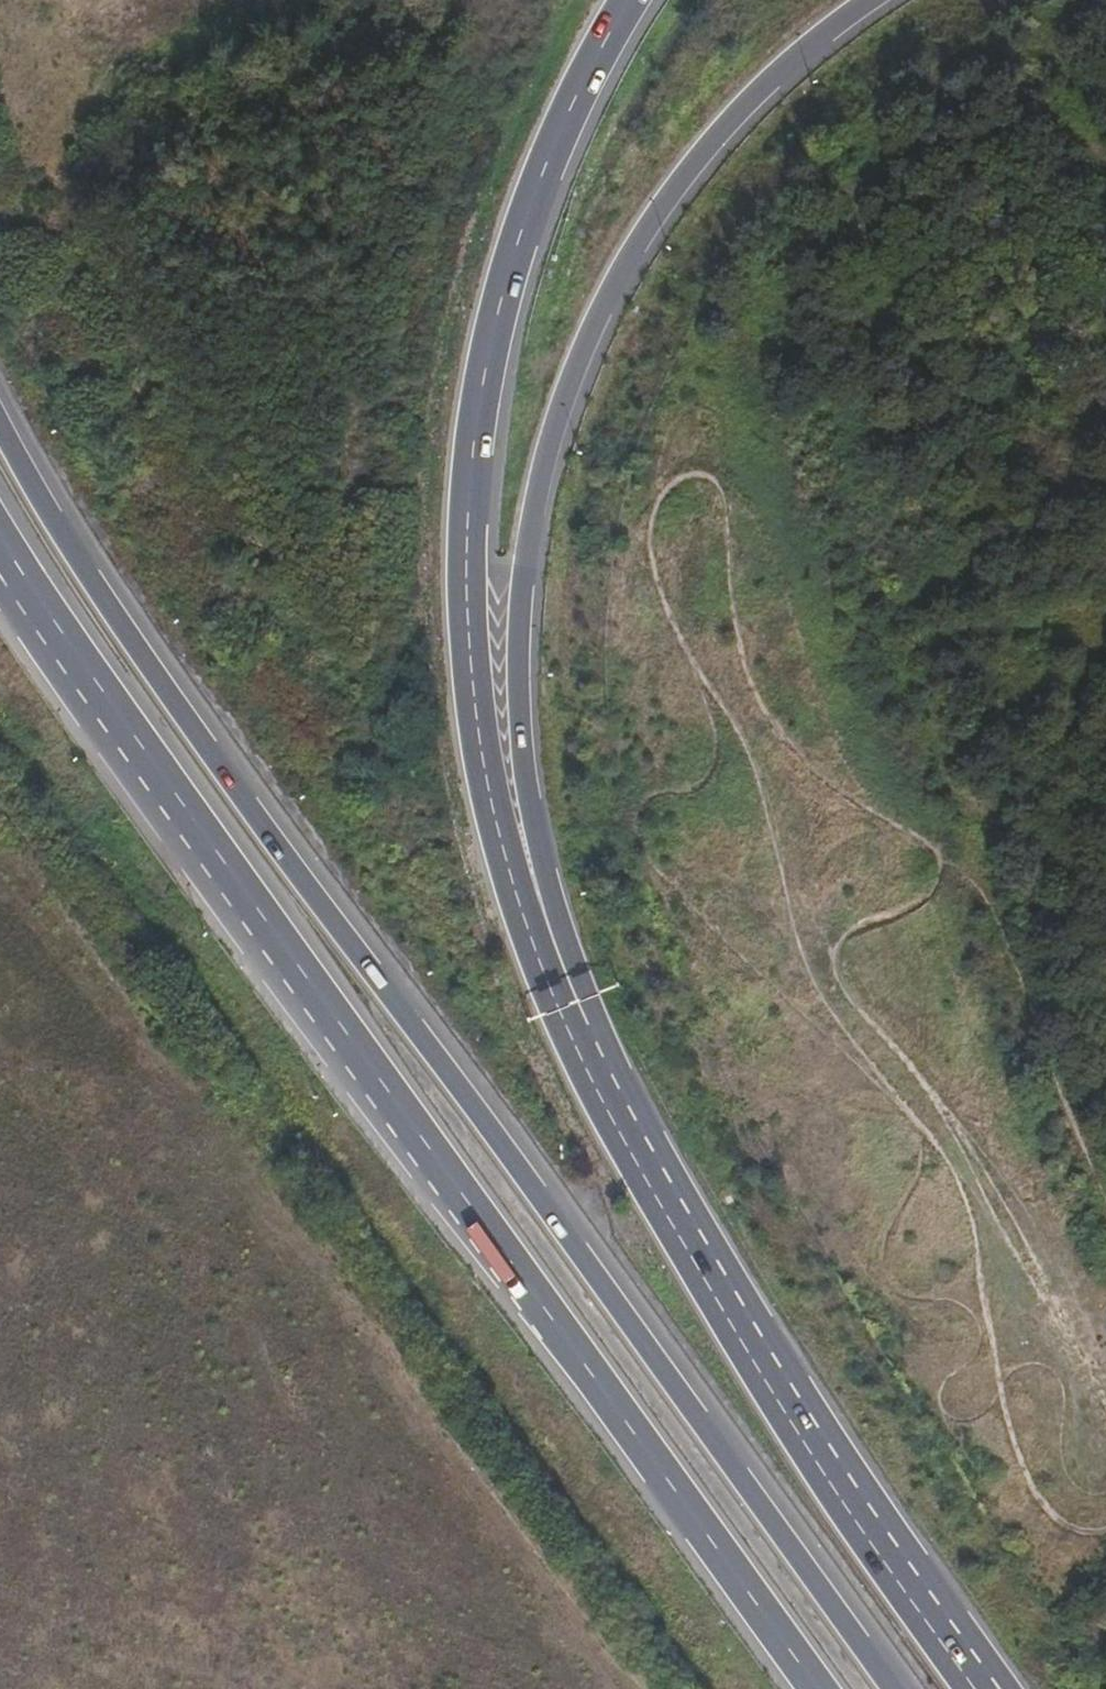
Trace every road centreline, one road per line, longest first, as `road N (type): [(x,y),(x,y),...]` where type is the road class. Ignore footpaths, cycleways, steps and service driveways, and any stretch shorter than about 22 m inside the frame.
road 1 (motorway): [(1013,1688),(837,1436),(650,1122),(577,971),(545,877),(522,737),(518,648),(536,502),(563,400),(599,316),(644,233),(737,112),(867,0)]
road 2 (motorway): [(976,1688),(770,1385),(639,1163),(551,984),(492,808),(468,623),(477,433),(528,219),(581,88),(630,0)]
road 3 (motorway): [(890,1688),(158,680),(0,433)]
road 4 (motorway): [(0,535),(566,1335)]
road 5 (motorway): [(0,586),(566,1335)]
road 6 (motorway): [(566,1335),(819,1688)]

